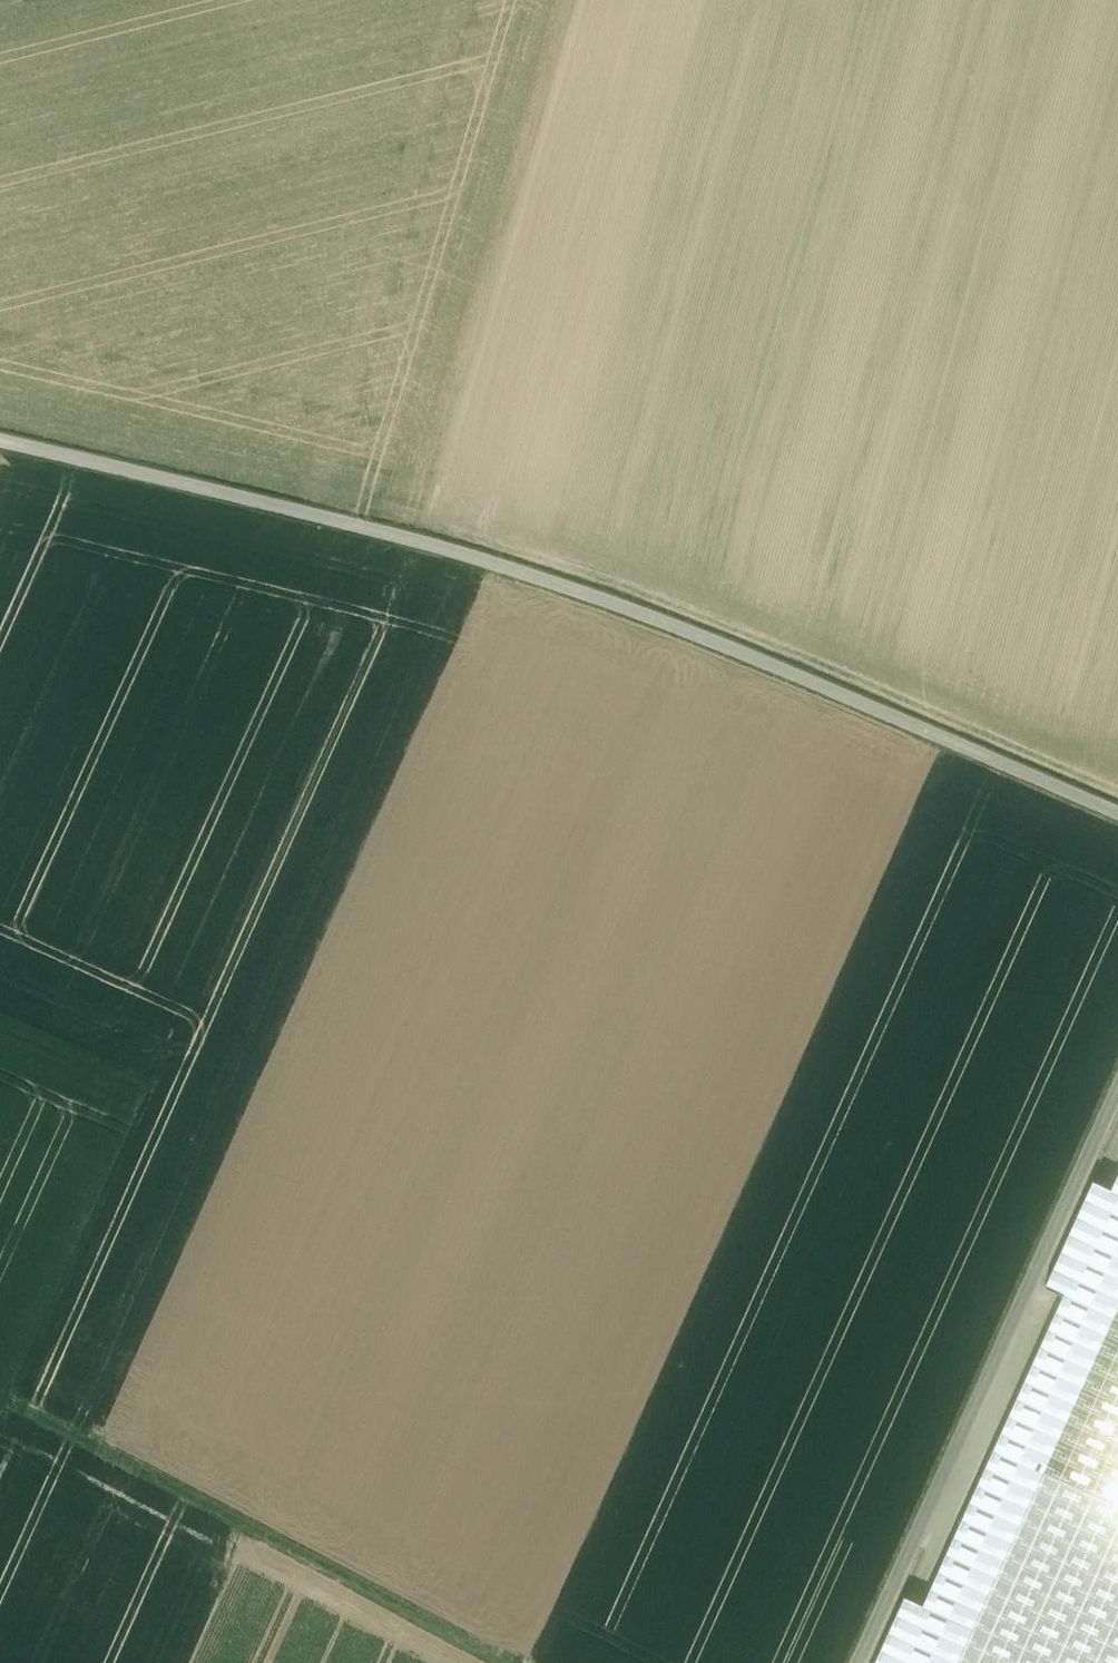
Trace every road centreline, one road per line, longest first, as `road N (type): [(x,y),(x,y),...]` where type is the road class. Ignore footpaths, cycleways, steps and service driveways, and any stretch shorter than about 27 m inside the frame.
road 1 (unclassified): [(1117,810),(734,645),(402,536),(0,439)]
road 2 (unclassified): [(1117,1088),(858,1662)]

